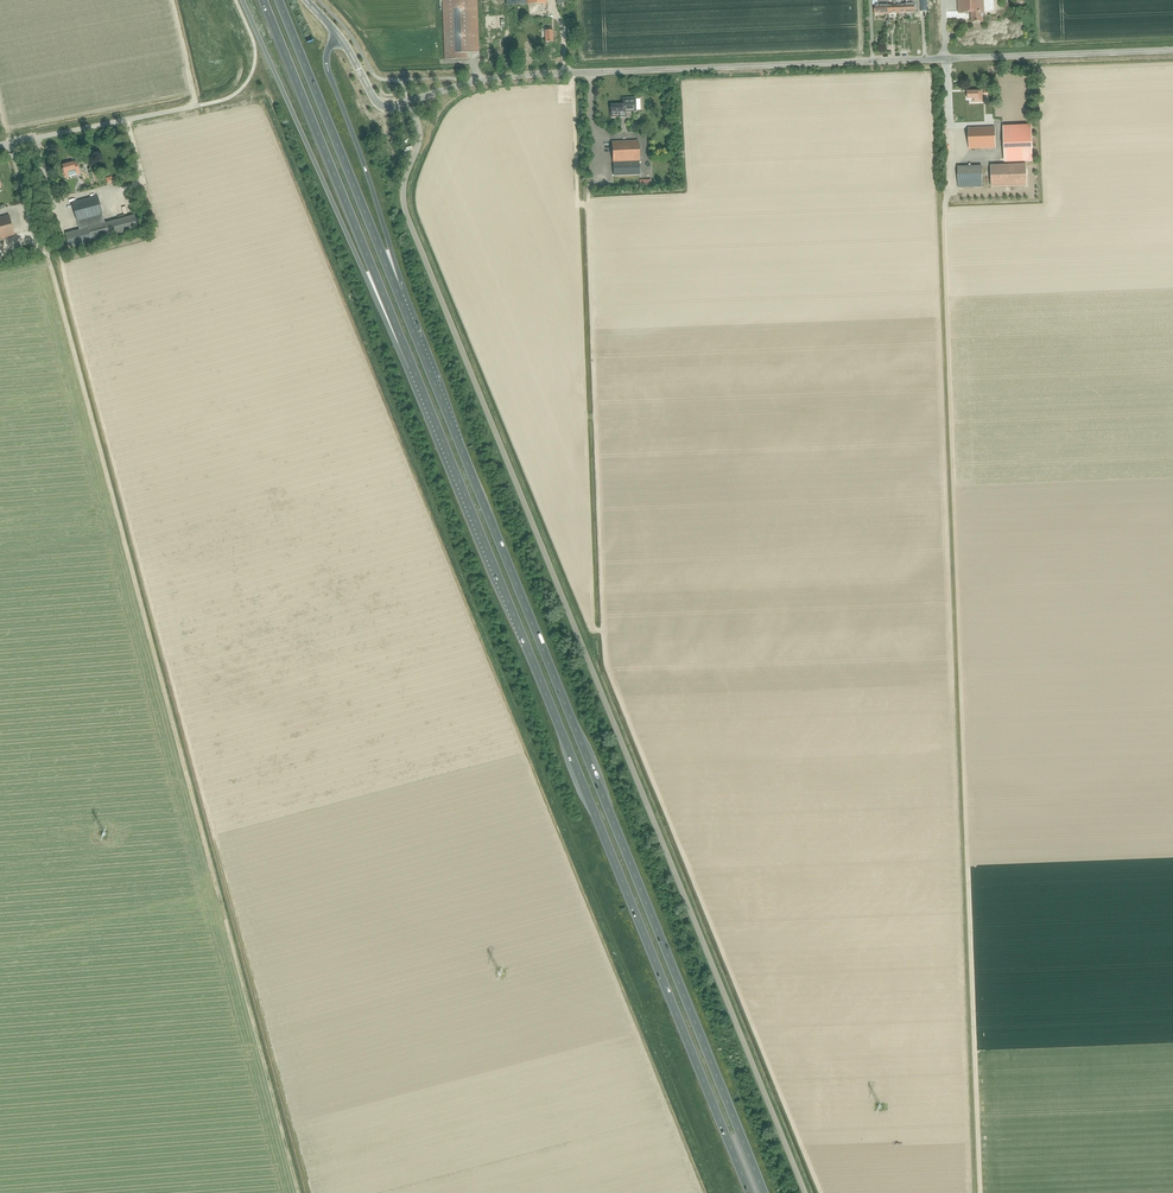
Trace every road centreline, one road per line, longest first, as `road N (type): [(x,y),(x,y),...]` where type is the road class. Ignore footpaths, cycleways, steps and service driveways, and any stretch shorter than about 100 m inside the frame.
road 1 (unclassified): [(805,1192),(407,216),(404,183),(420,135),(409,102)]
road 2 (trunk): [(764,1192),(397,292)]
road 3 (trunk): [(413,367),(750,1192)]
road 4 (unclassified): [(1172,50),(525,75),(409,102)]
road 5 (trunk): [(242,0),(413,367)]
road 6 (trunk): [(263,0),(413,367)]
road 7 (trunk): [(397,292),(278,0)]
road 8 (trunk): [(397,292),(373,193),(327,69),(328,50),(340,38)]
road 9 (unclassified): [(200,105),(0,145)]

